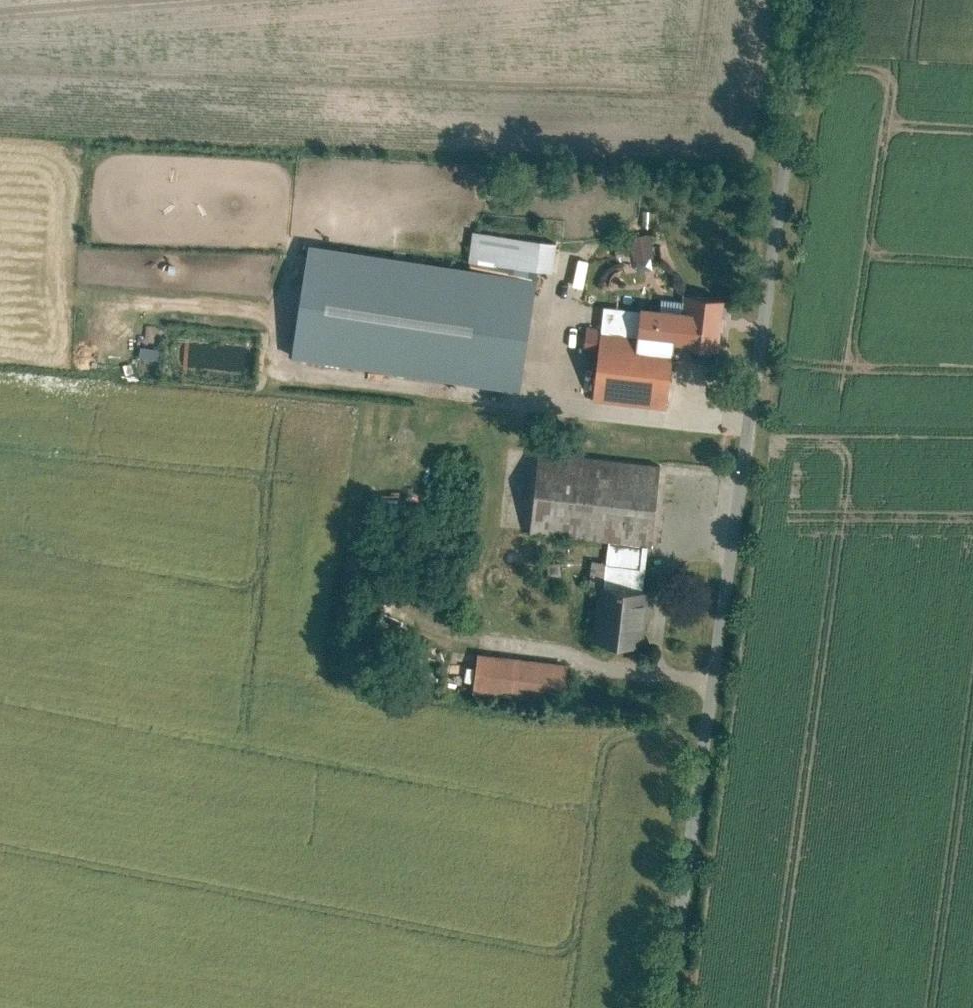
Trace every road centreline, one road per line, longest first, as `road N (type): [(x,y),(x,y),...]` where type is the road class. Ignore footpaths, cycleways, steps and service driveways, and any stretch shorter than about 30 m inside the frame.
road 1 (unclassified): [(656,1007),(805,0)]

